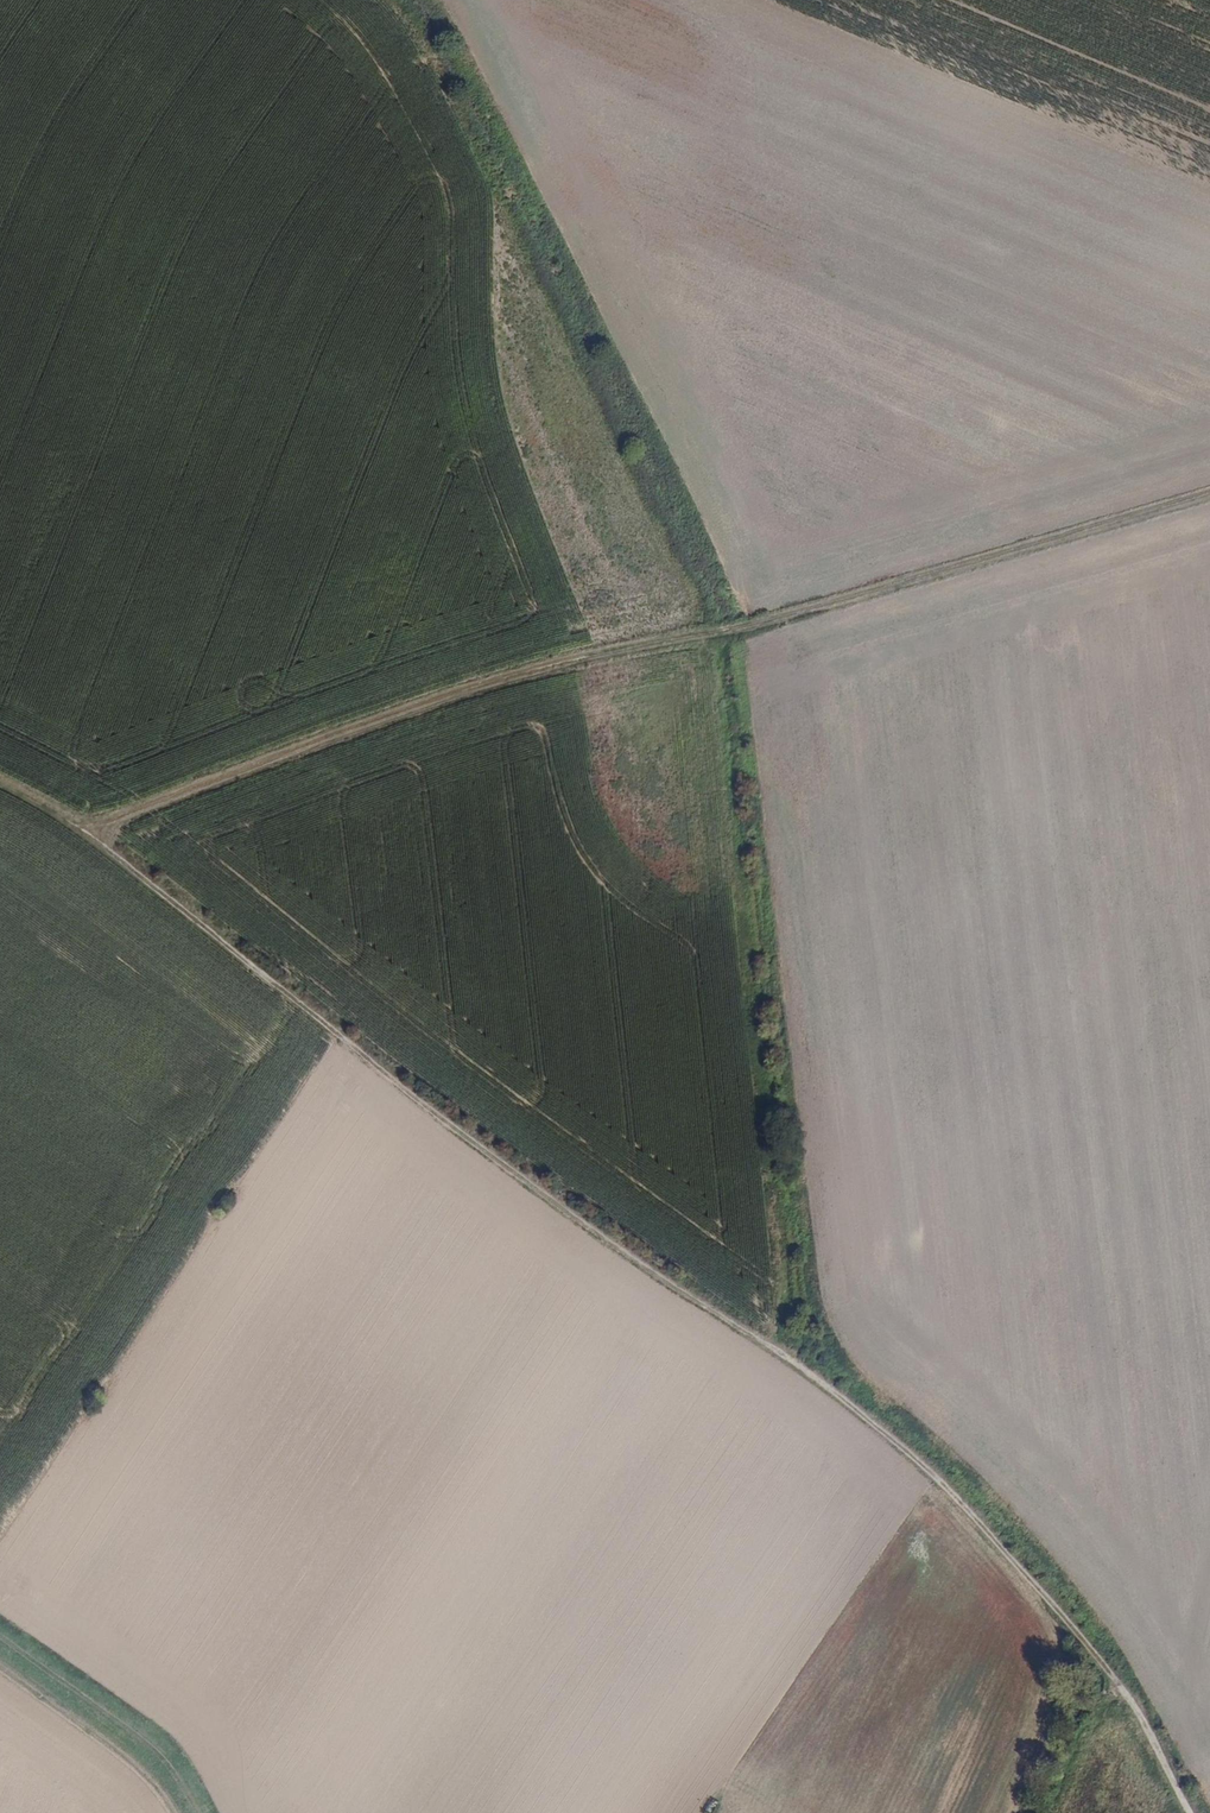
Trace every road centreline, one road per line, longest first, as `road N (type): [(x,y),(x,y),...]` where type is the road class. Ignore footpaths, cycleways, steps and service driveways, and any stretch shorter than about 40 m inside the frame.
road 1 (track): [(0,789),(82,828),(373,1062),(946,1484),(1135,1714),(1188,1812)]
road 2 (track): [(82,828),(555,666),(735,630),(1209,493)]
road 3 (track): [(0,1662),(146,1767),(178,1812)]

